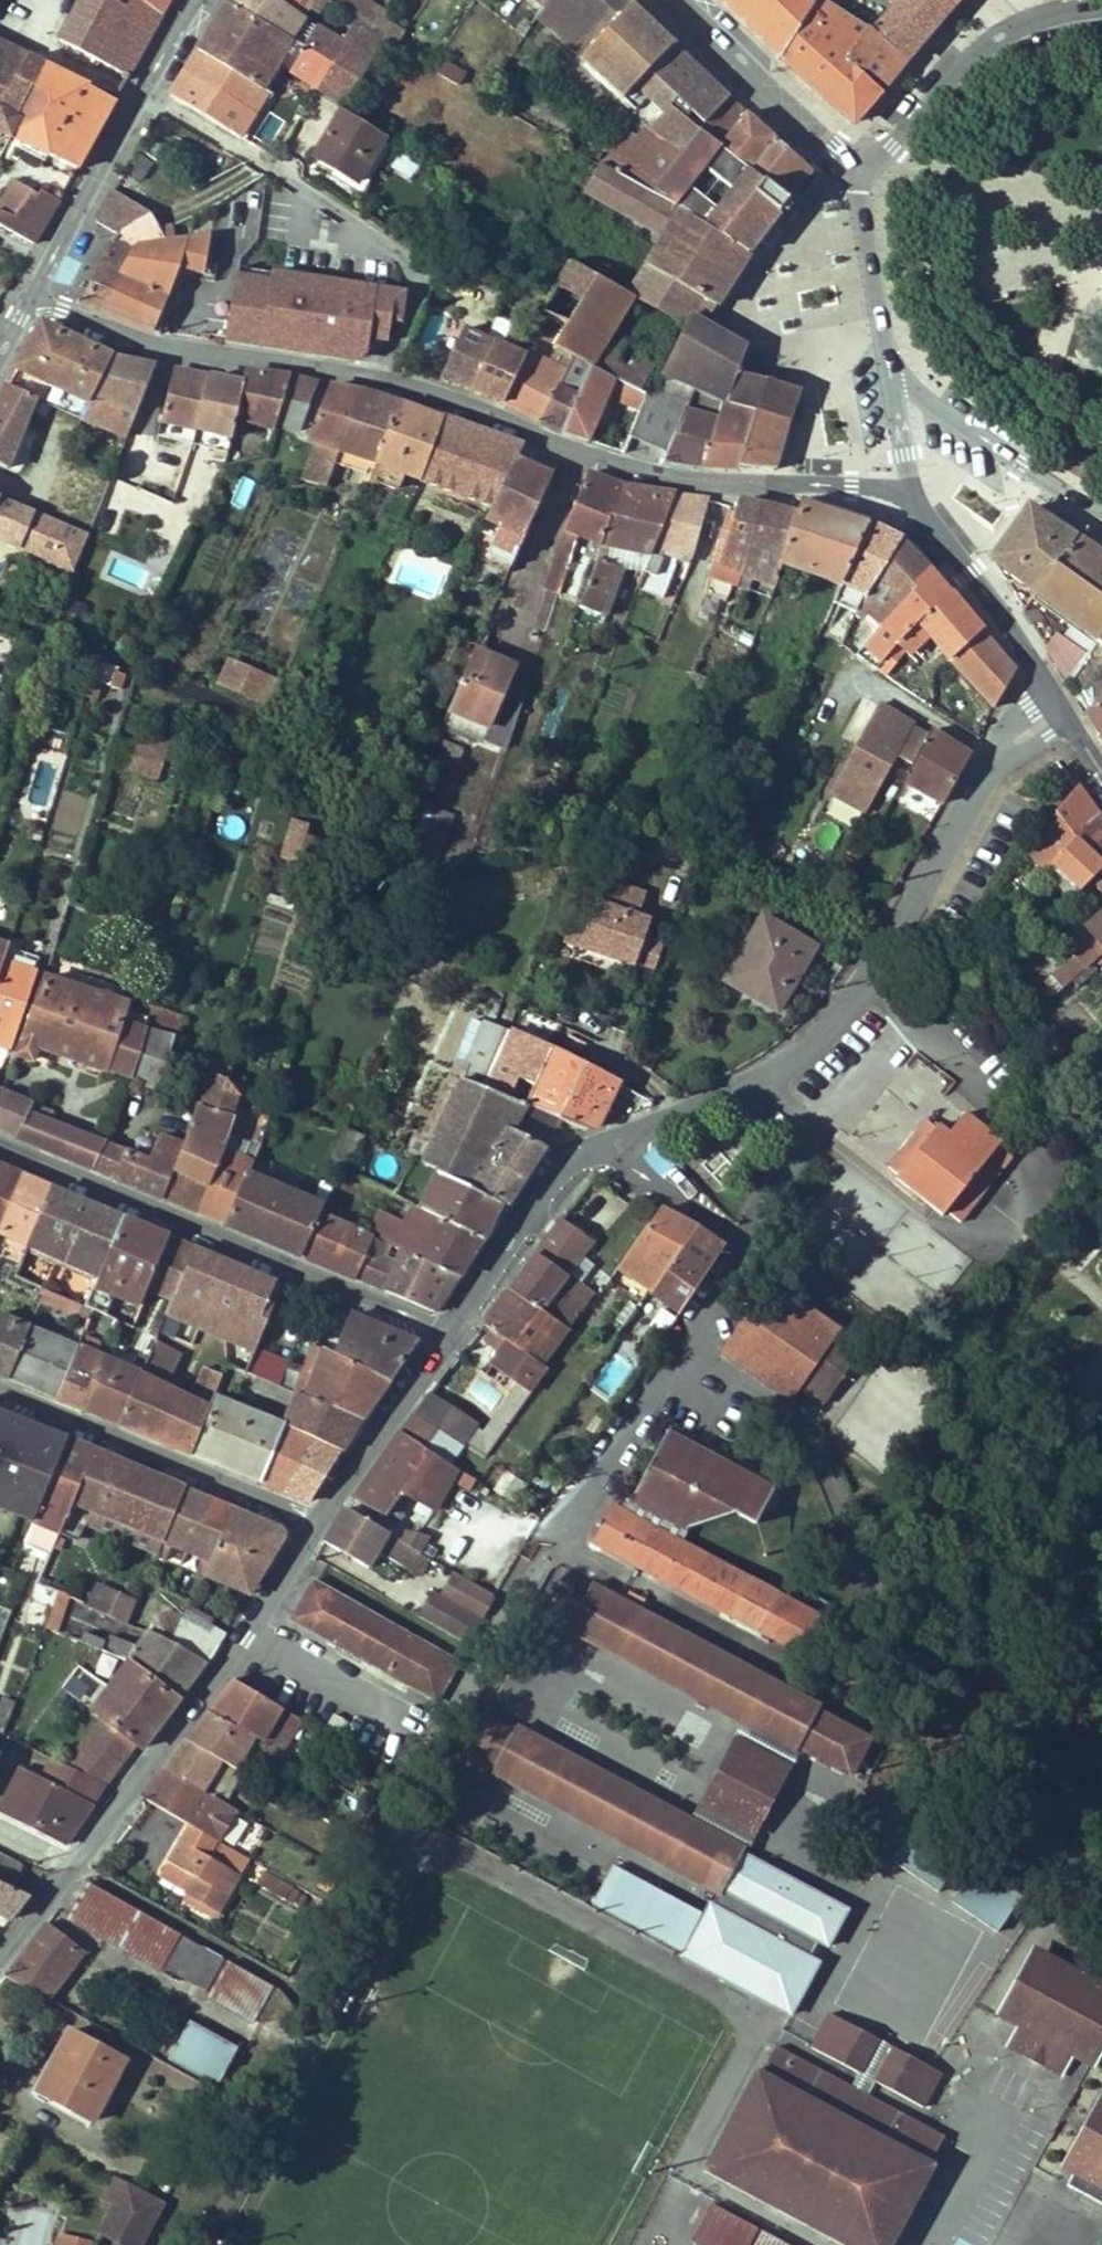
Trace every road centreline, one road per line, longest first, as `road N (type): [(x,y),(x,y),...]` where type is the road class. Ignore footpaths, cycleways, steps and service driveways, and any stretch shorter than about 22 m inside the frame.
road 1 (residential): [(940,537),(898,510),(814,481),(639,470),(382,379),(186,358),(95,332),(32,300)]
road 2 (residential): [(603,1144),(773,1062),(875,970),(994,752),(1053,696)]
road 3 (residential): [(0,1959),(243,1635),(313,1528)]
road 4 (residential): [(447,1331),(0,1144)]
road 5 (residential): [(0,1392),(297,1513),(313,1528)]
road 6 (residential): [(197,0),(32,300)]
road 7 (tertiary): [(849,185),(859,301),(887,354),(926,398),(989,445)]
road 8 (residential): [(1101,26),(999,57),(952,88),(892,164),(849,185)]
road 9 (tertiary): [(677,0),(829,150),(849,185)]
road 10 (residential): [(447,1331),(585,1153),(603,1144)]
road 11 (residential): [(313,1528),(447,1331)]
road 12 (tertiary): [(1053,696),(940,537)]
road 13 (residential): [(603,1144),(747,1252)]
road 14 (tertiary): [(989,445),(1056,493),(1101,510)]

